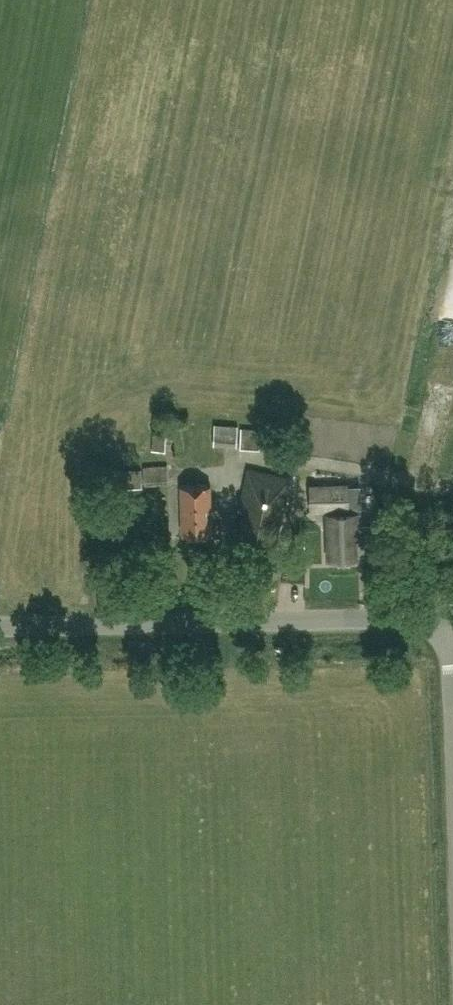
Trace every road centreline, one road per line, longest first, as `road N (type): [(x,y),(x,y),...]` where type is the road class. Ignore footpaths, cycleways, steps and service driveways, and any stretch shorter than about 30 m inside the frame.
road 1 (tertiary): [(0,628),(452,619)]

